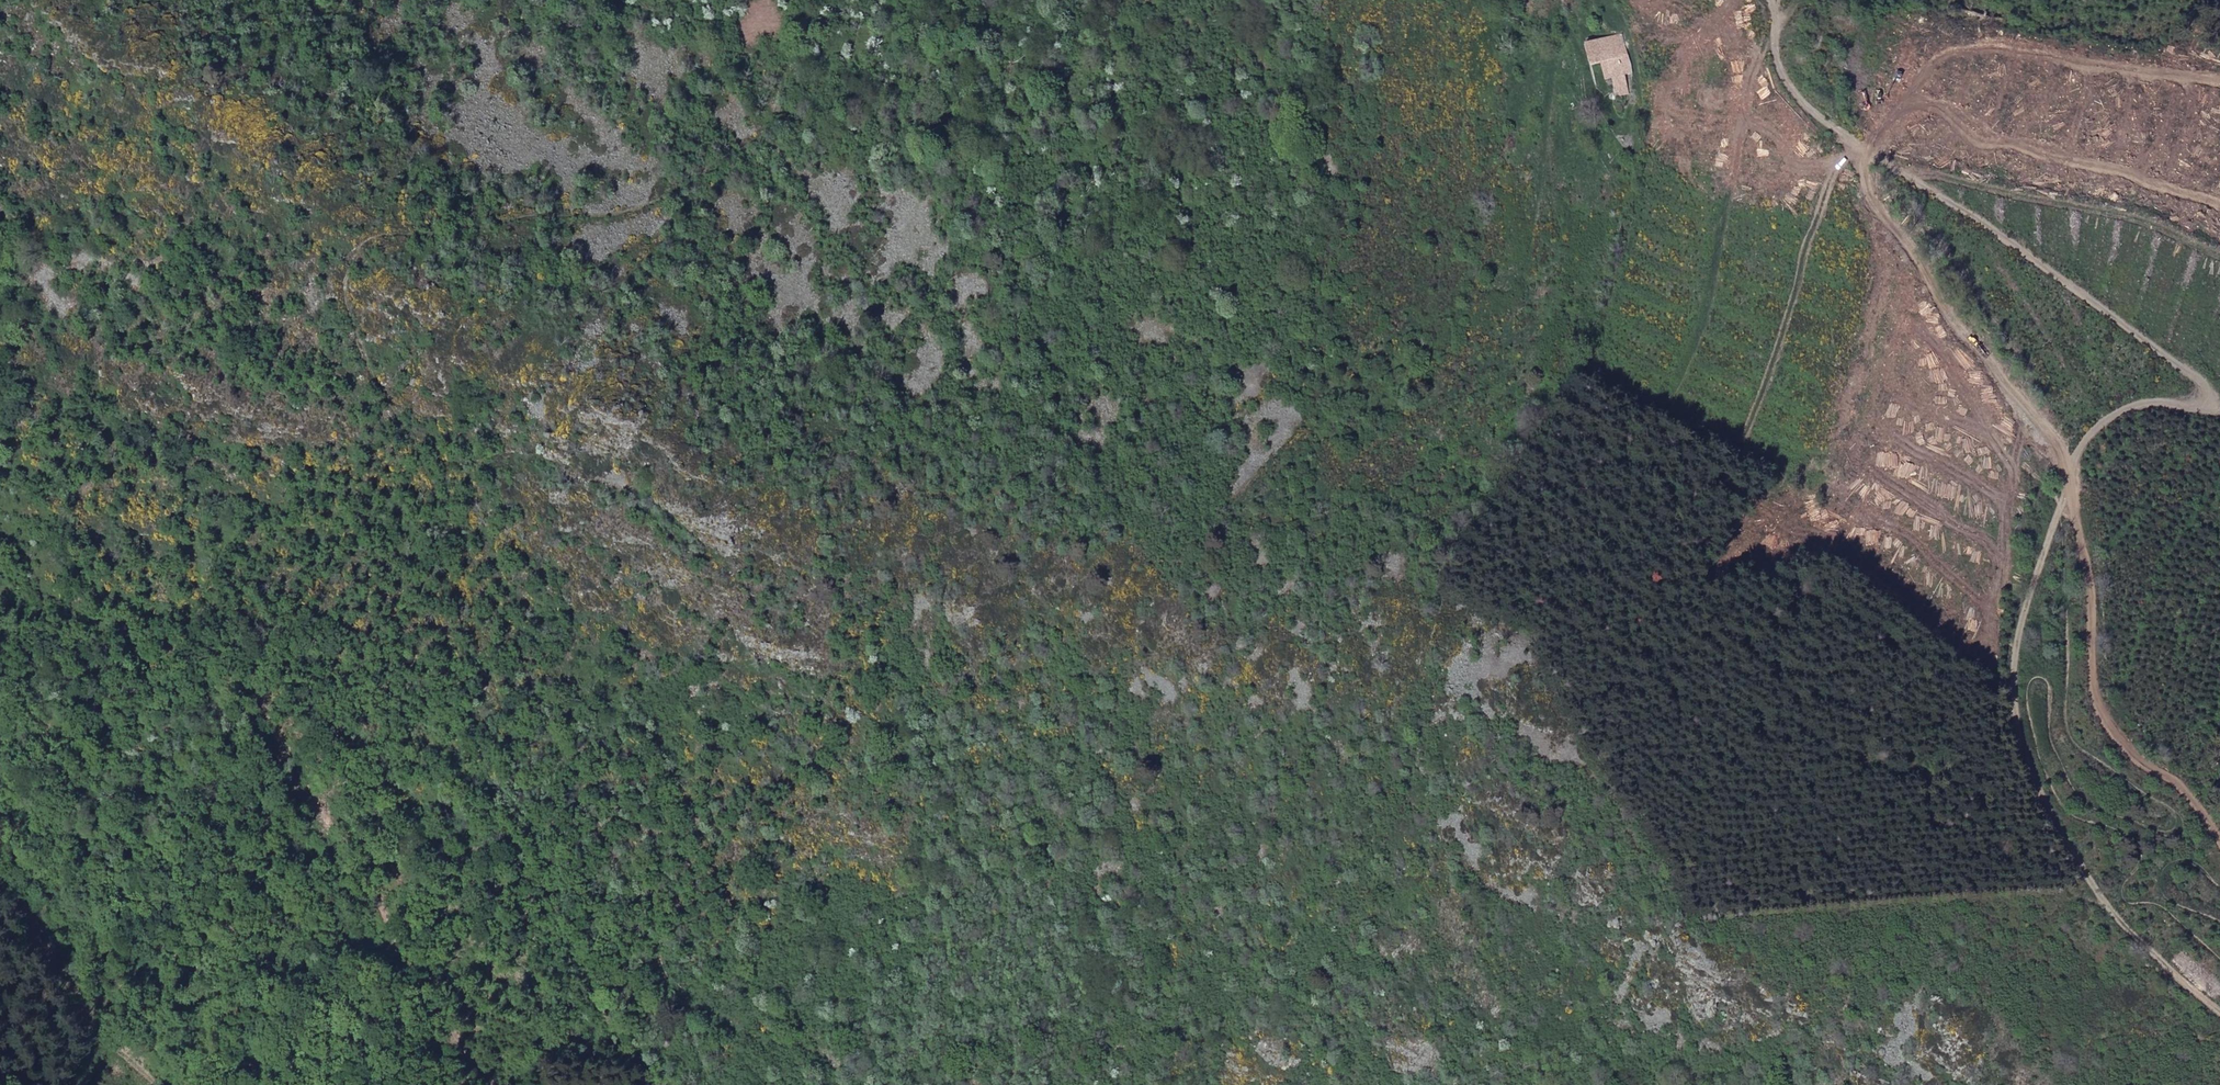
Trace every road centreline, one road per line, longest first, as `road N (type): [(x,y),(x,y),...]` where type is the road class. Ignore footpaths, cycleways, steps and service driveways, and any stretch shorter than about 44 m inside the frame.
road 1 (unclassified): [(2219,1012),(2095,889),(2025,754),(2013,671),(2021,620),(2085,440),(2105,417),(2133,405),(2210,407),(2214,396),(2193,368),(1801,102),(1776,64),(1771,0)]
road 2 (track): [(0,866),(111,1042),(152,1084)]

